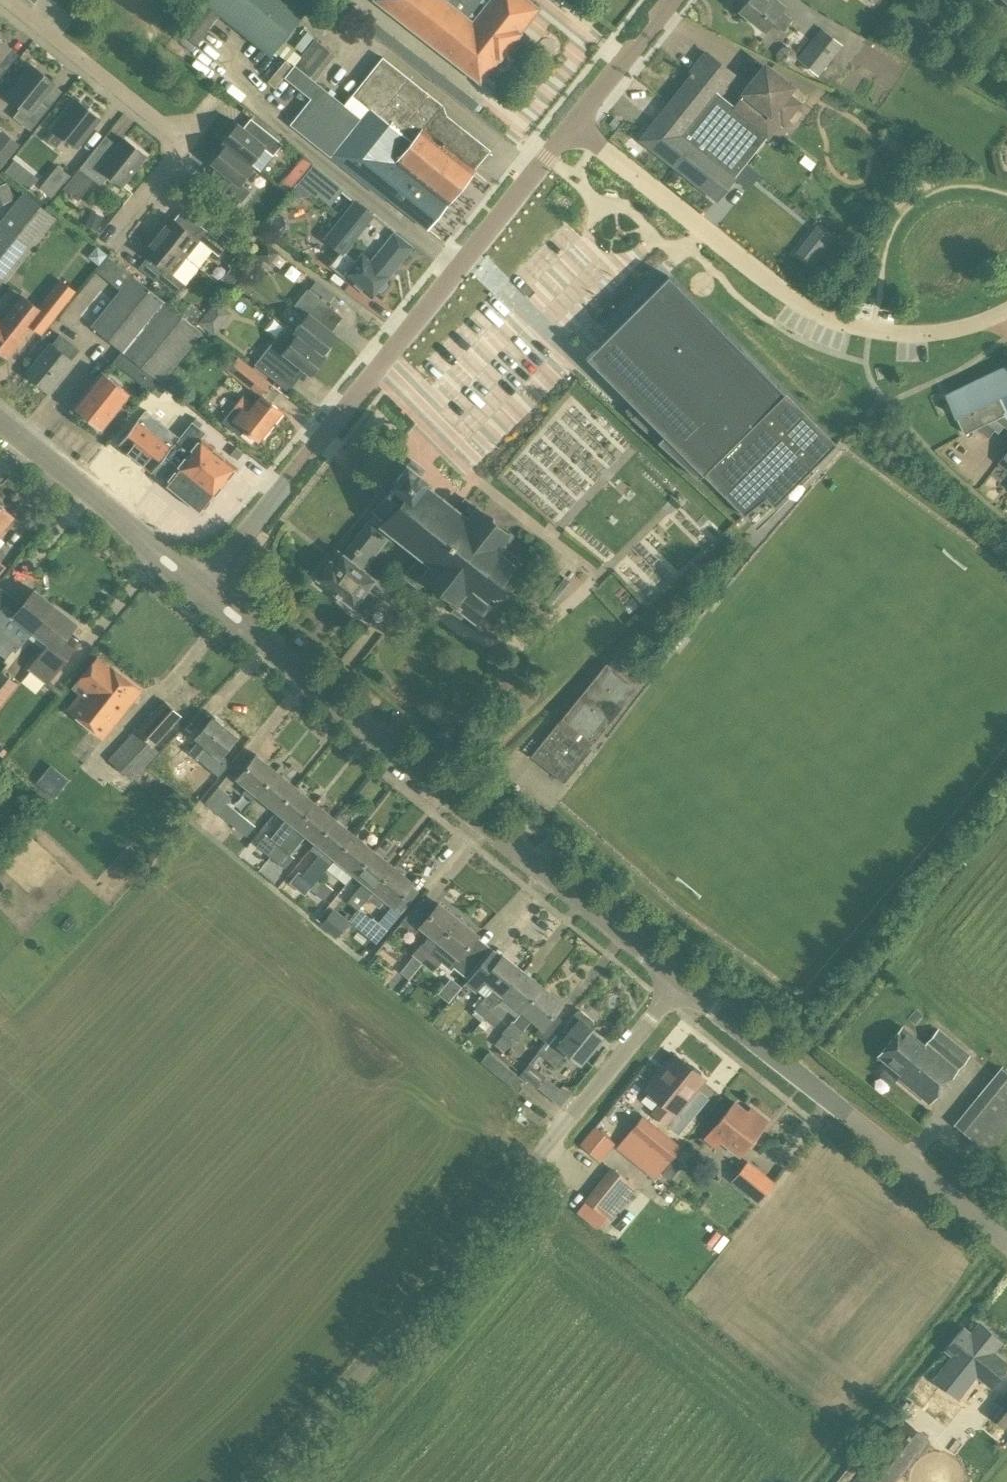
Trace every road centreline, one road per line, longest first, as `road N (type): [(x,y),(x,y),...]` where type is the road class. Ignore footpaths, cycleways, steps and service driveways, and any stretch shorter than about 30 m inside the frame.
road 1 (unclassified): [(252,1481),(363,1369),(680,983)]
road 2 (tertiary): [(680,983),(199,588)]
road 3 (tertiary): [(199,588),(573,123)]
road 4 (residential): [(573,123),(789,297),(830,319),(911,333),(997,314)]
road 5 (tertiary): [(1006,1243),(680,983)]
road 6 (tertiary): [(199,588),(0,421)]
road 7 (residential): [(183,153),(0,12)]
road 8 (tertiary): [(573,123),(671,0)]

